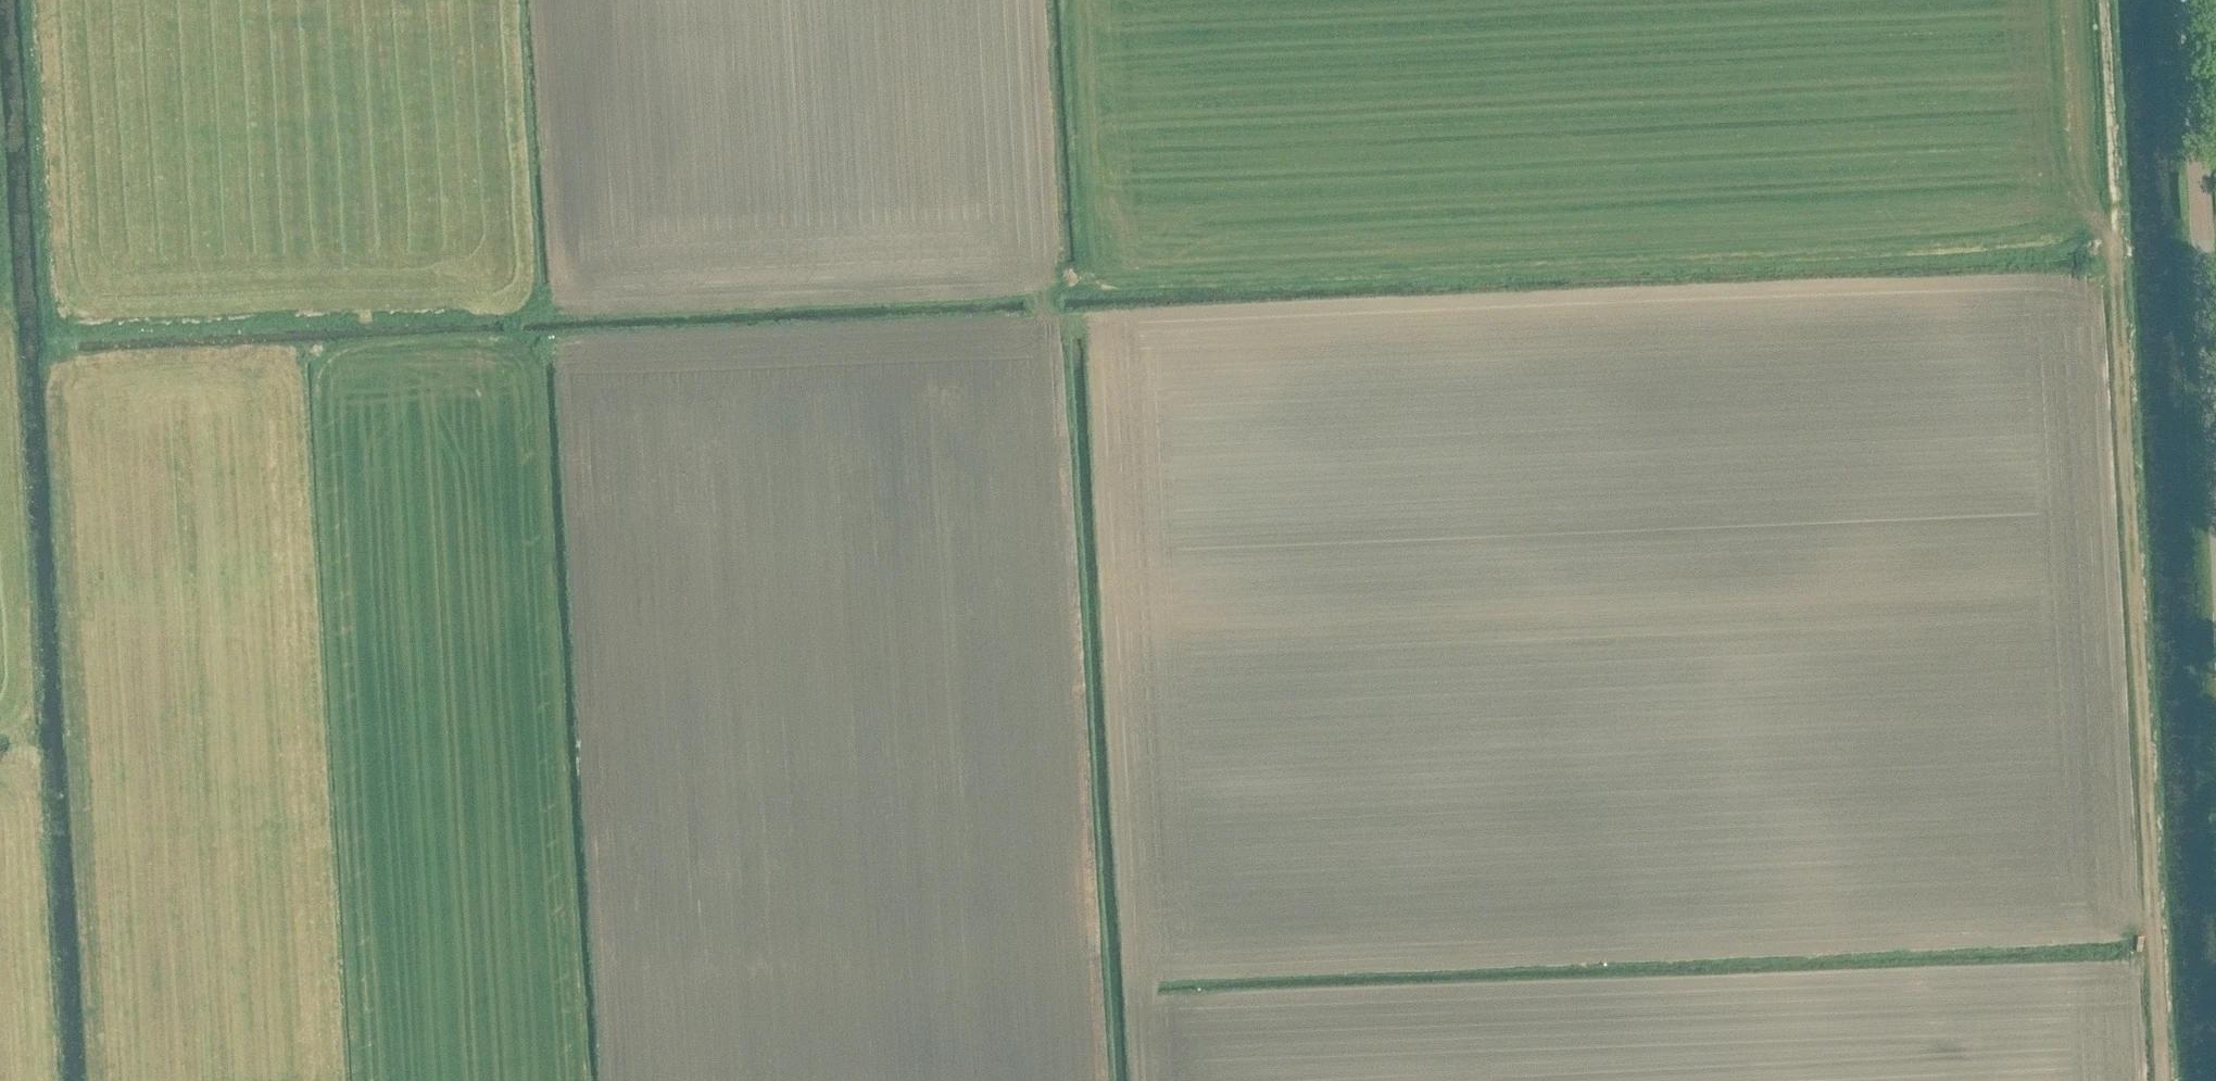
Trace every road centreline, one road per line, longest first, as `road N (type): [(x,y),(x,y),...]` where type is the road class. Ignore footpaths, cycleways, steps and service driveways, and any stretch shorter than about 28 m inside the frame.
road 1 (track): [(2164,1080),(2105,0)]
road 2 (tertiary): [(2215,457),(2189,0)]

